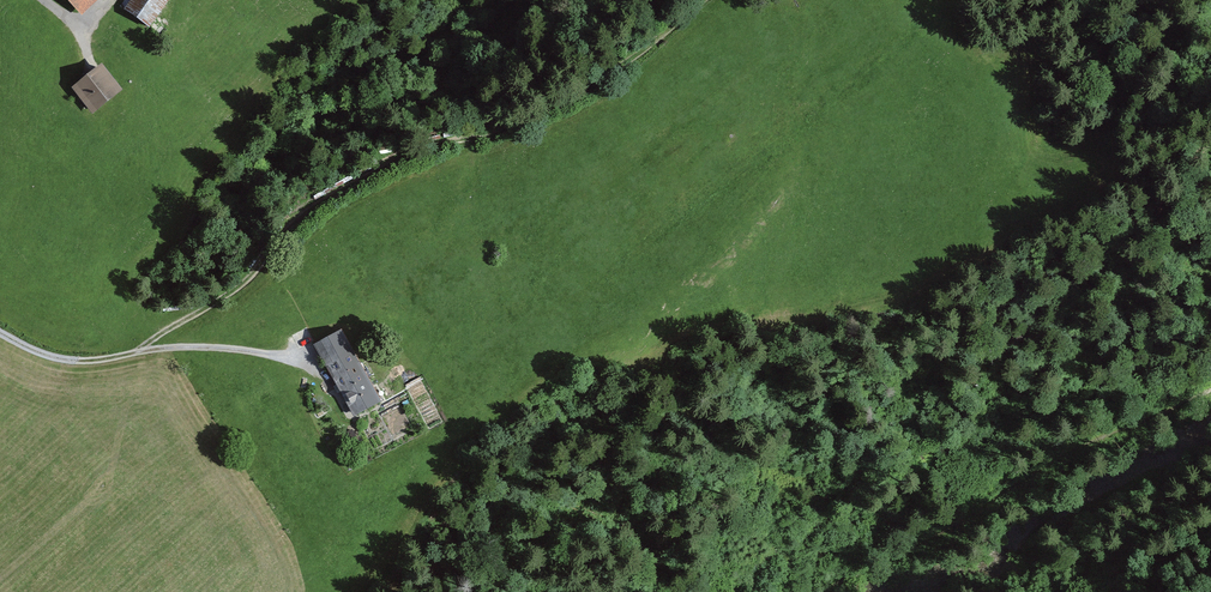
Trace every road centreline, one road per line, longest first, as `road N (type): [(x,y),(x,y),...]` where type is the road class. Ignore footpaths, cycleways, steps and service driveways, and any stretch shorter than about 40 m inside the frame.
road 1 (track): [(703,0),(634,58),(527,122),(429,149),(318,207),(236,289),(137,352)]
road 2 (track): [(1210,385),(1063,454),(953,525),(821,591)]
road 3 (track): [(0,332),(67,359),(220,347),(312,364)]

